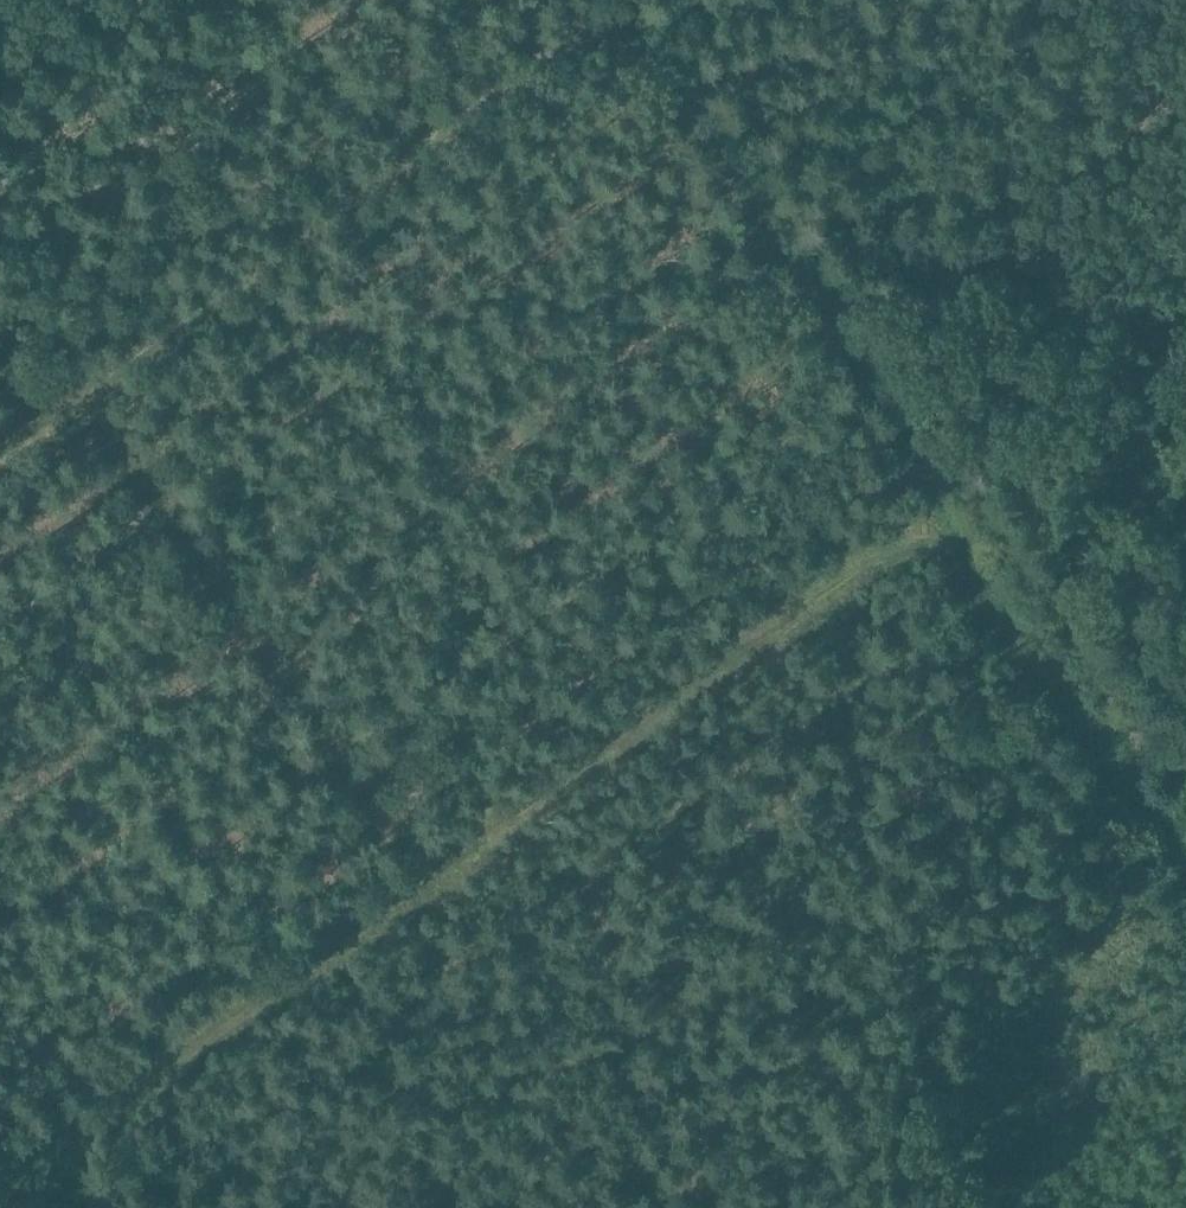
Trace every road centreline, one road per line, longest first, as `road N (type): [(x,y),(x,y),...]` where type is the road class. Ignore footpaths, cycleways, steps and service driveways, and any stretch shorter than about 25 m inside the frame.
road 1 (track): [(0,1196),(186,1050),(641,721),(870,566),(932,535),(970,550),(1185,844)]
road 2 (track): [(0,453),(638,0)]
road 3 (track): [(443,866),(382,800),(95,389)]

